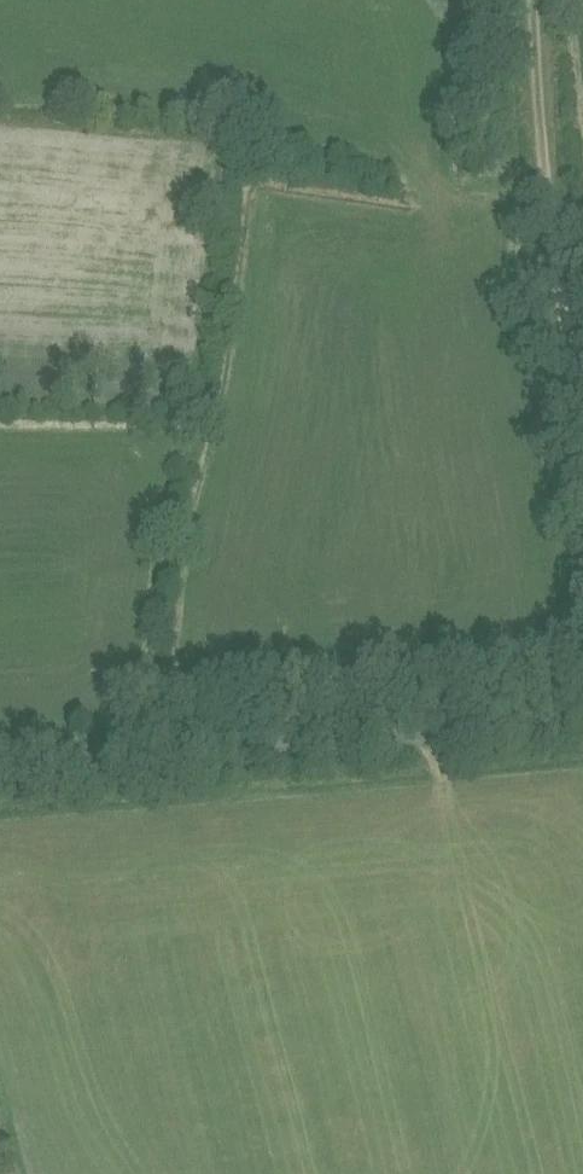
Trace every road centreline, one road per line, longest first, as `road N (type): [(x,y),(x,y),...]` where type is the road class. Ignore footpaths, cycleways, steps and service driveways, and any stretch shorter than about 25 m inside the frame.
road 1 (unclassified): [(582,728),(0,773)]
road 2 (track): [(528,0),(545,222),(582,424)]

